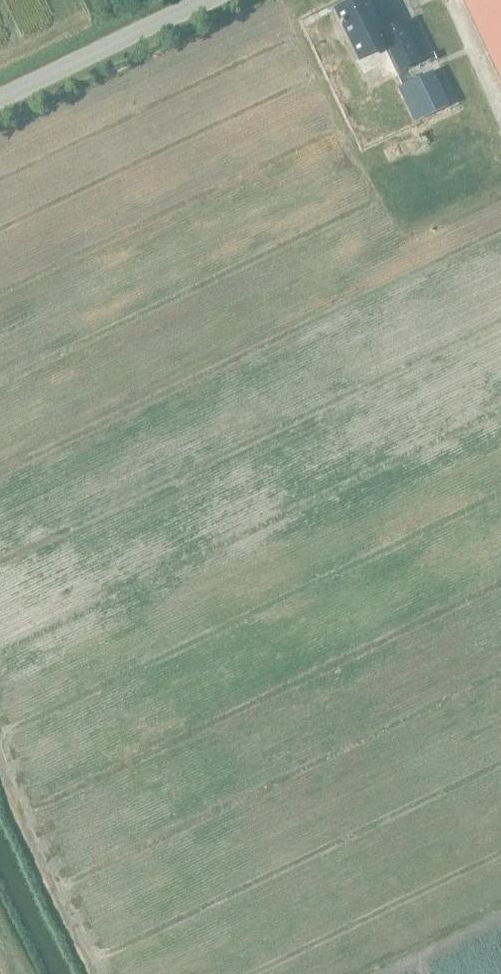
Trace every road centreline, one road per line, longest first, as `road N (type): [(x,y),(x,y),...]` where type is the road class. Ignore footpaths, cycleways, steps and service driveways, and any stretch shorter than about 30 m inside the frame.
road 1 (unclassified): [(0,101),(209,0)]

